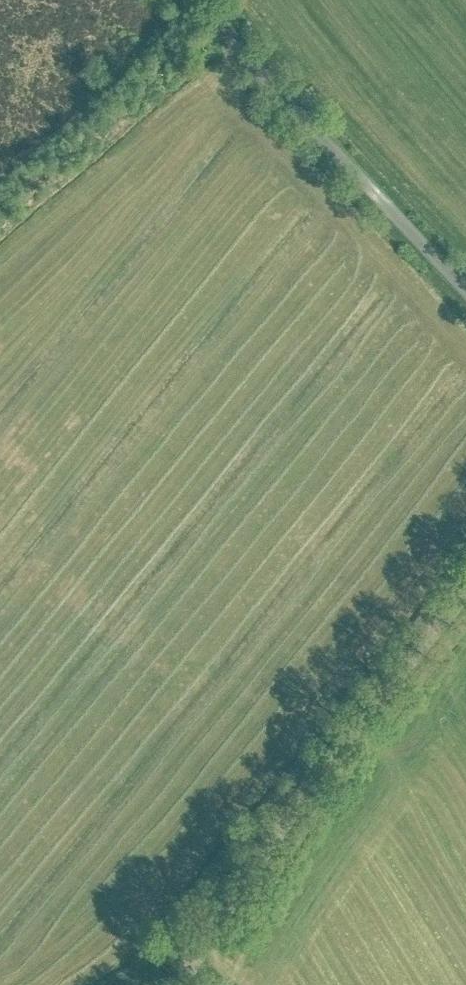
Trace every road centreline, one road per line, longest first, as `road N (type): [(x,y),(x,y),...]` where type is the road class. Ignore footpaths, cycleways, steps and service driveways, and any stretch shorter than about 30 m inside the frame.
road 1 (tertiary): [(178,984),(288,816),(465,588)]
road 2 (unclassified): [(465,290),(196,0)]

